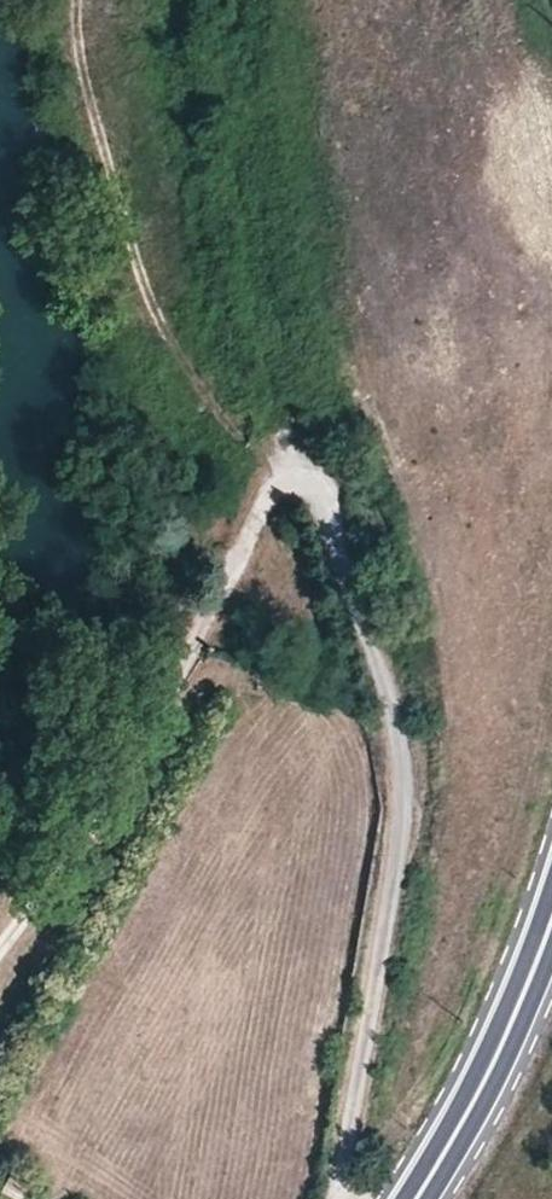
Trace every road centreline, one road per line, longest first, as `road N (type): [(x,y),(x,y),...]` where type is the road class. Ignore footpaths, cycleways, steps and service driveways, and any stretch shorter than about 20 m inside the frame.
road 1 (track): [(0,947),(95,820),(169,688),(271,494),(289,416)]
road 2 (track): [(276,481),(206,397),(160,319),(106,163),(78,0)]
road 3 (secondary): [(551,925),(500,1049),(417,1198)]

